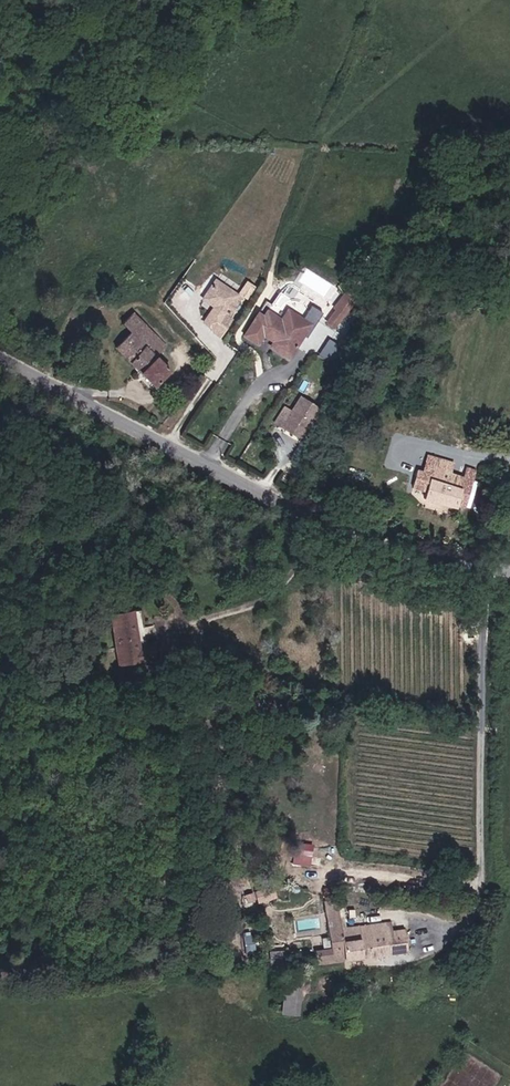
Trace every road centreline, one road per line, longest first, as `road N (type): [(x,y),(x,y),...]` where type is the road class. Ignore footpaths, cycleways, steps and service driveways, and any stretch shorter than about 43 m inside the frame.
road 1 (tertiary): [(509,572),(341,534),(0,358)]
road 2 (track): [(499,570),(486,641),(482,911),(445,924),(418,921)]

